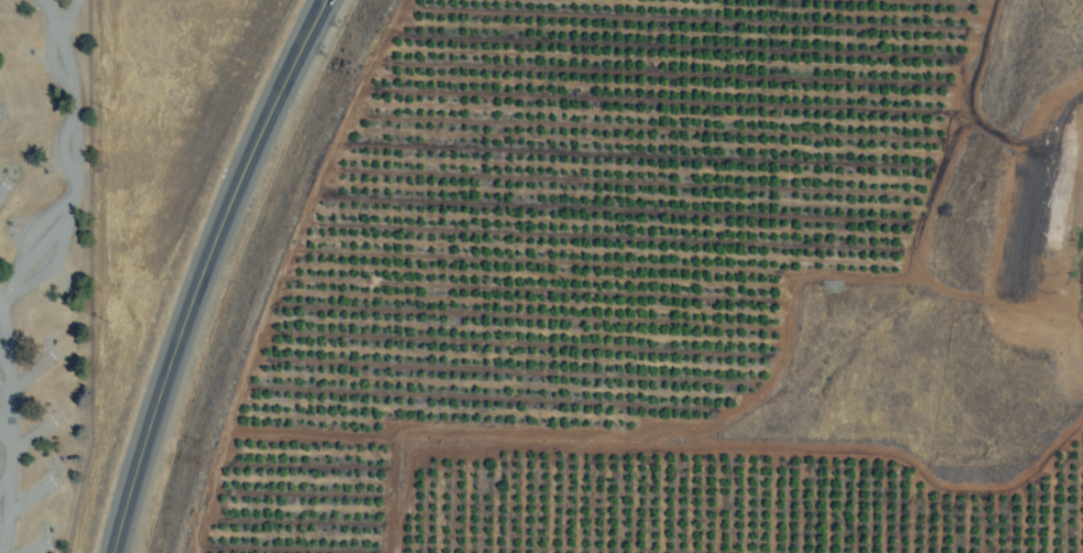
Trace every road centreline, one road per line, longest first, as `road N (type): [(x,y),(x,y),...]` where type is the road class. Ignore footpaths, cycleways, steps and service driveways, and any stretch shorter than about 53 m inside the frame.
road 1 (secondary): [(117,552),(205,261),(269,99),(322,0)]

